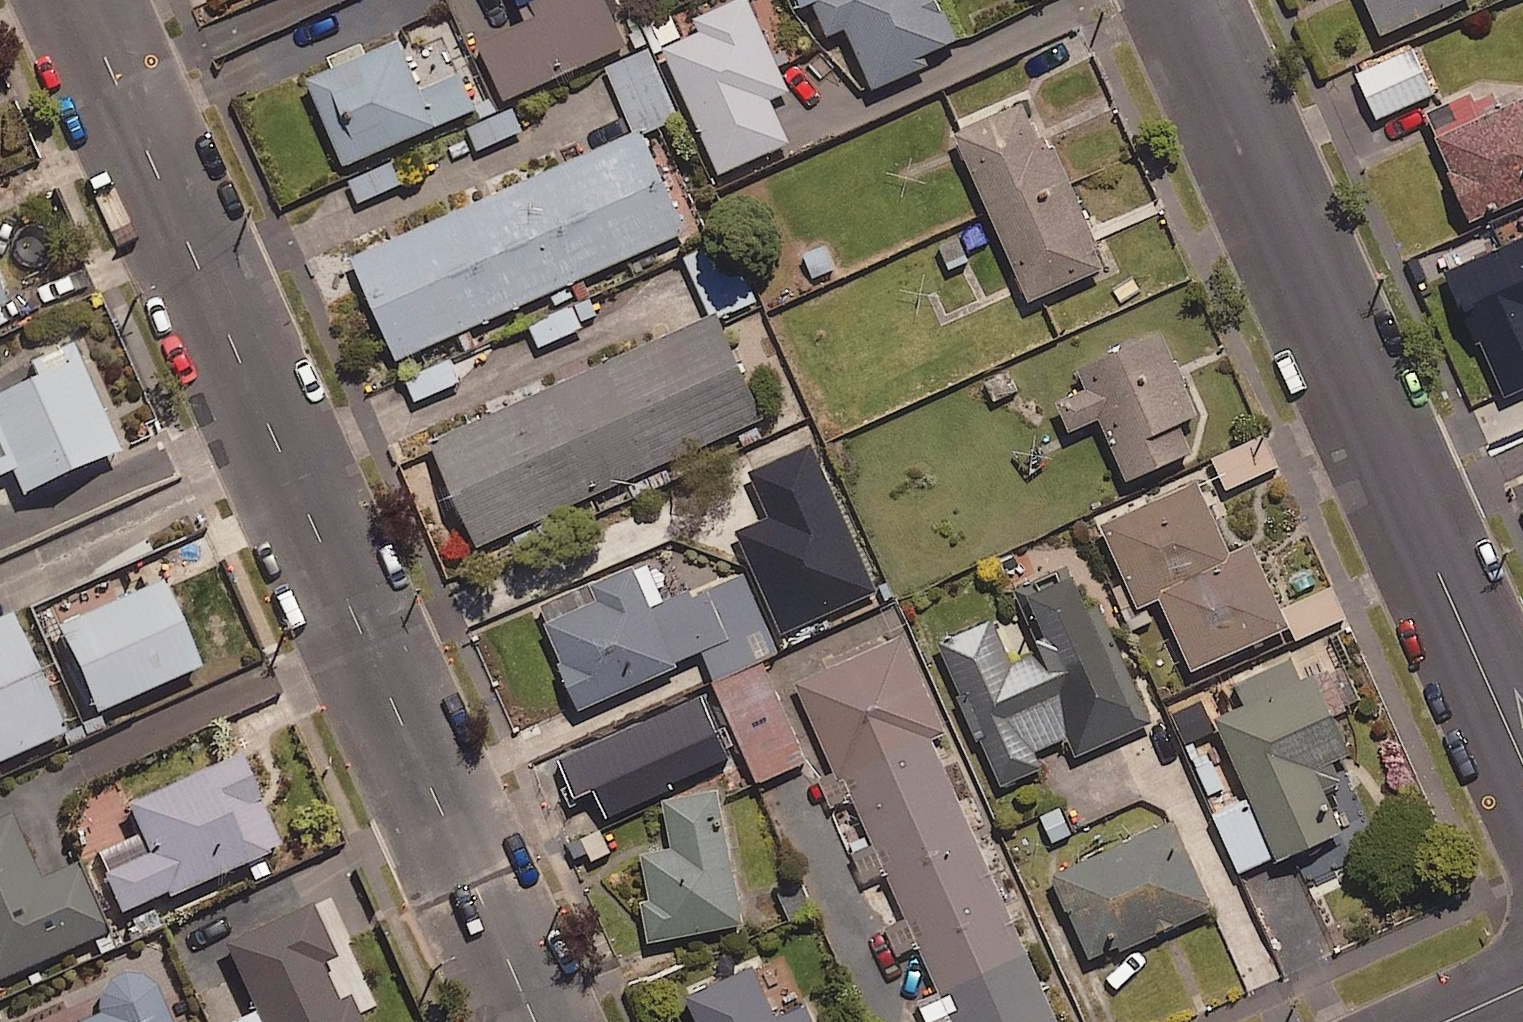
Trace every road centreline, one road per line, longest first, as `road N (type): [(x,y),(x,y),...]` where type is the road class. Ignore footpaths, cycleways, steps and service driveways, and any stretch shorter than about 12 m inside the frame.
road 1 (residential): [(535,1021),(79,0)]
road 2 (residential): [(1522,762),(1182,0)]

